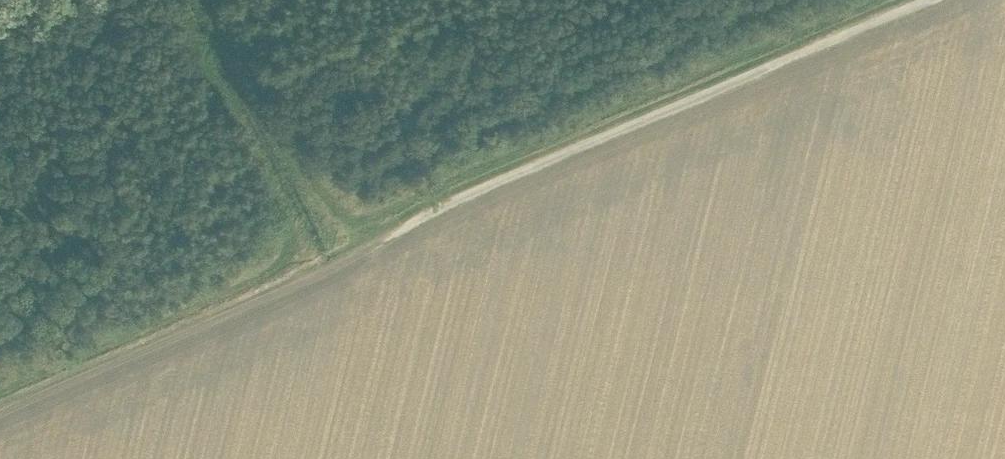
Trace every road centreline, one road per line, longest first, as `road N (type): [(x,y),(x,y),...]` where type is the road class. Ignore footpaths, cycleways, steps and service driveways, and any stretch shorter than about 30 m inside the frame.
road 1 (track): [(203,0),(353,259),(0,414)]
road 2 (track): [(353,259),(544,162),(930,0)]

